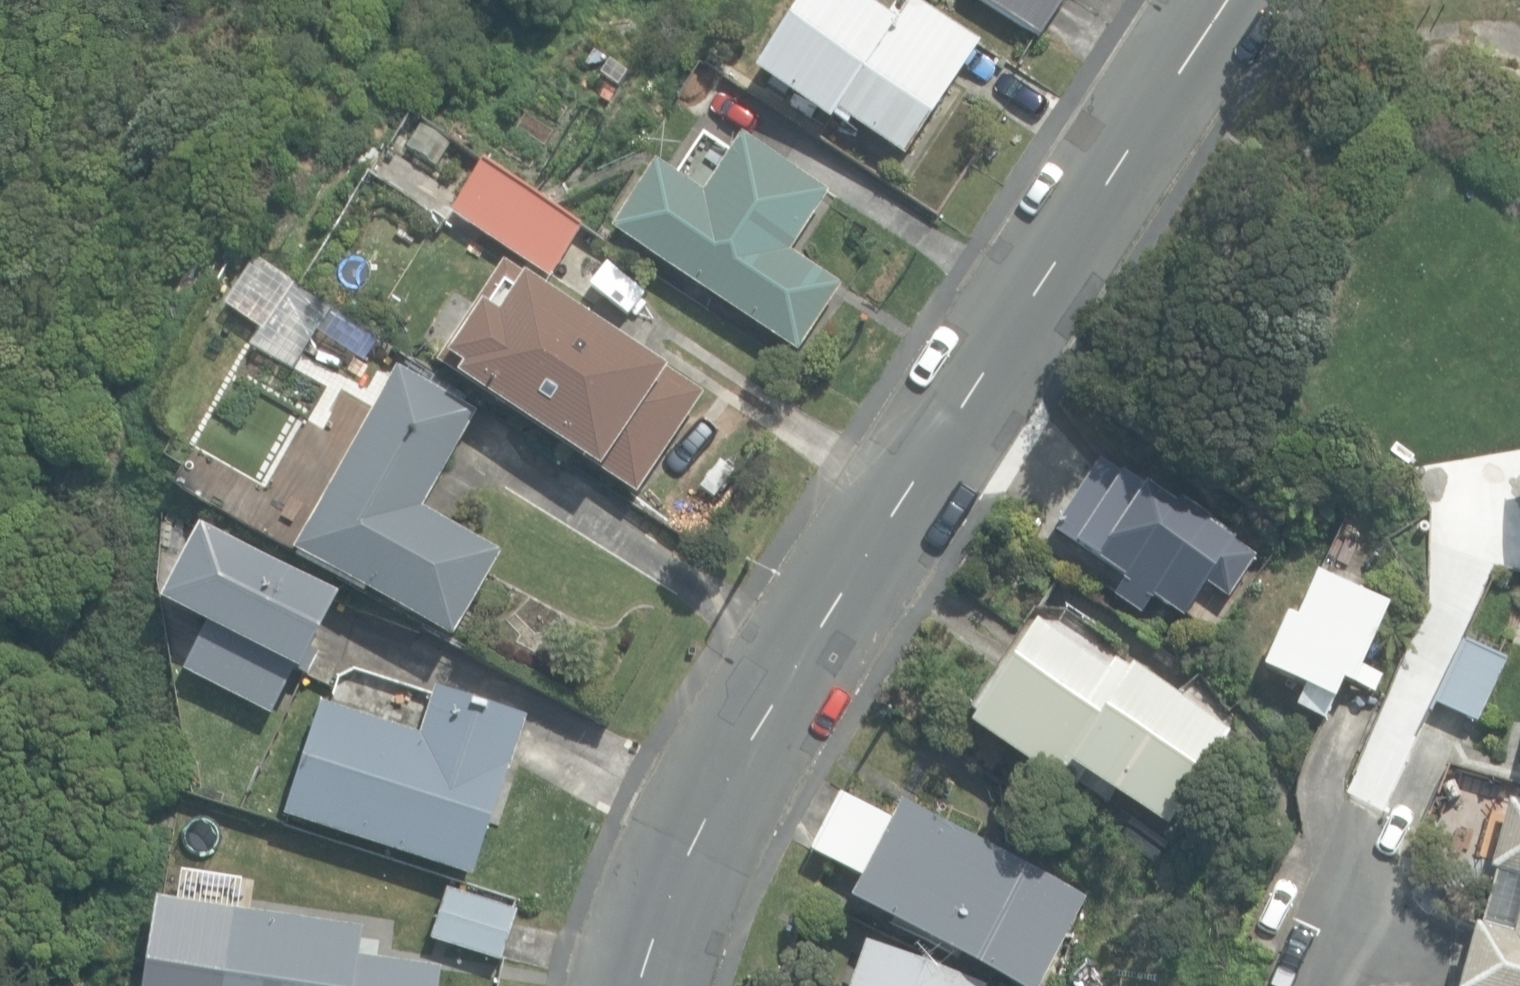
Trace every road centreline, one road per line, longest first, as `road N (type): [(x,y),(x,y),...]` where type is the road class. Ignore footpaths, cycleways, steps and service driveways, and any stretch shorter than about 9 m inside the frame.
road 1 (tertiary): [(647,985),(692,856),(828,595),(1227,0)]
road 2 (residential): [(1352,839),(1291,985)]

